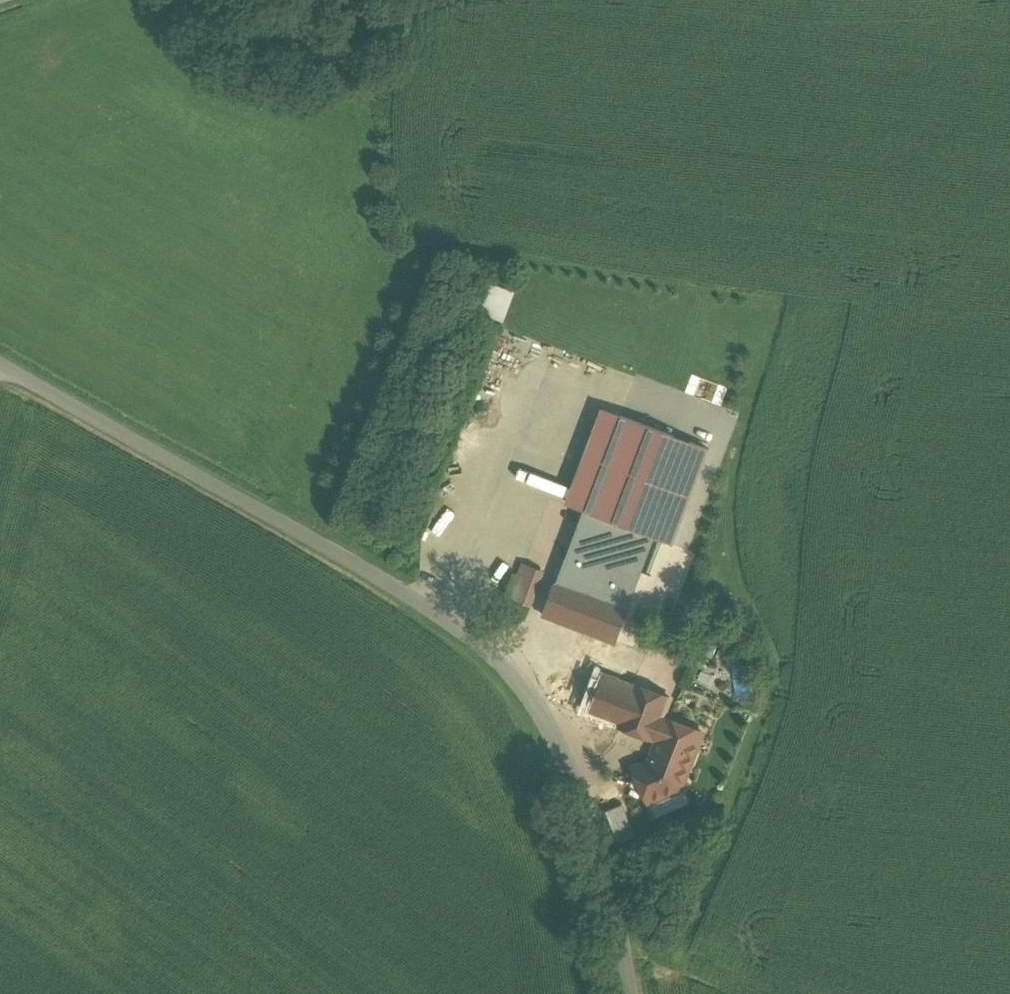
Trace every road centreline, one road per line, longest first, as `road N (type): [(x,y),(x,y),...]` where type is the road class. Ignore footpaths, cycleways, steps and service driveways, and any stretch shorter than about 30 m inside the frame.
road 1 (unclassified): [(642,993),(627,899),(596,795),(556,718),(492,637),(411,584),(0,358)]

